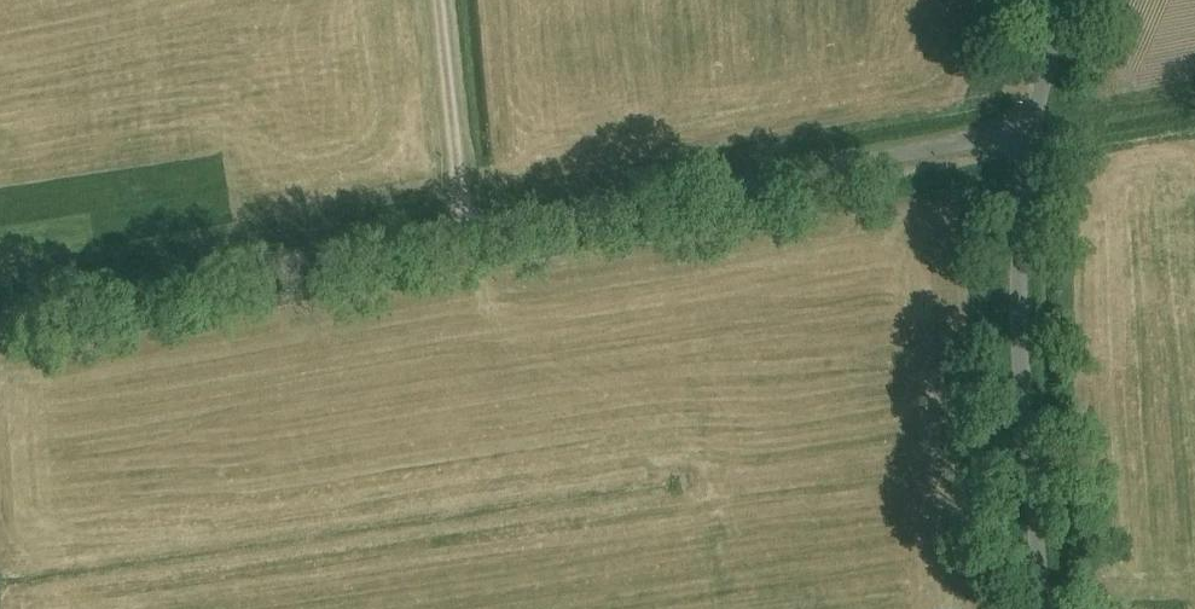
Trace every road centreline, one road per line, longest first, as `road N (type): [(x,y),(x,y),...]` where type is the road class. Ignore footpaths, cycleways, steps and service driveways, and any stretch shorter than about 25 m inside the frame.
road 1 (unclassified): [(0,314),(1026,130)]
road 2 (unclassified): [(1040,608),(1018,285),(1026,130)]
road 3 (track): [(440,0),(468,231)]
road 4 (unclassified): [(1026,130),(1064,0)]

